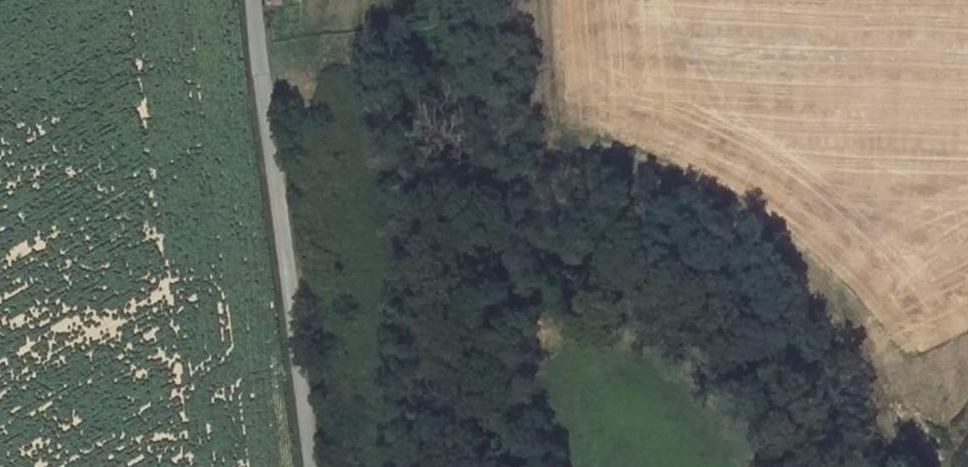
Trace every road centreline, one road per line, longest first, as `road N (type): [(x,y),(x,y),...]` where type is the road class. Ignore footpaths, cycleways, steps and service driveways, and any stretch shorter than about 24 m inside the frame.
road 1 (residential): [(311,466),(253,0)]

